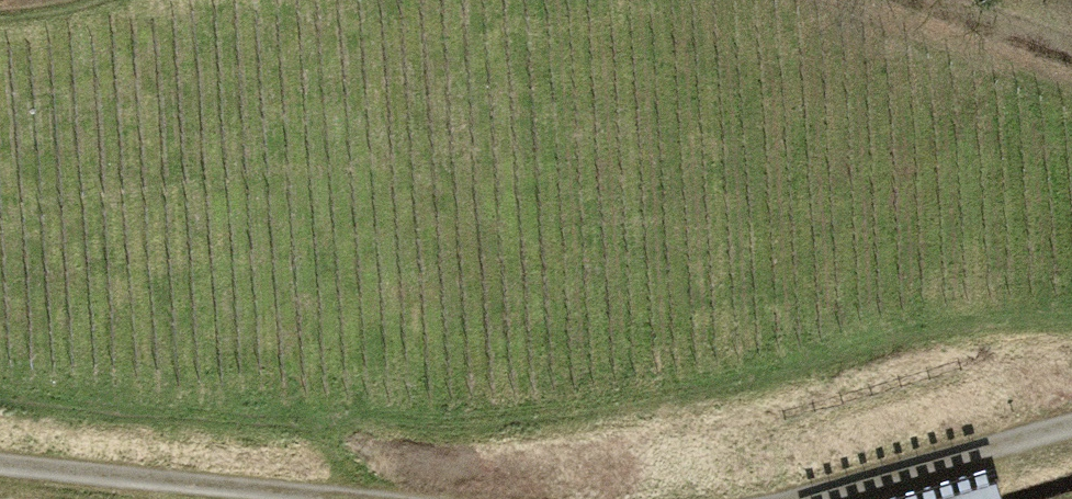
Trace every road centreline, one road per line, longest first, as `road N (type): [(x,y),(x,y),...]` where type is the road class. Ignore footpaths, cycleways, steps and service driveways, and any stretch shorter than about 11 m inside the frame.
road 1 (track): [(302,498),(0,457)]
road 2 (track): [(1071,427),(818,498)]
road 3 (track): [(915,0),(1071,59)]

